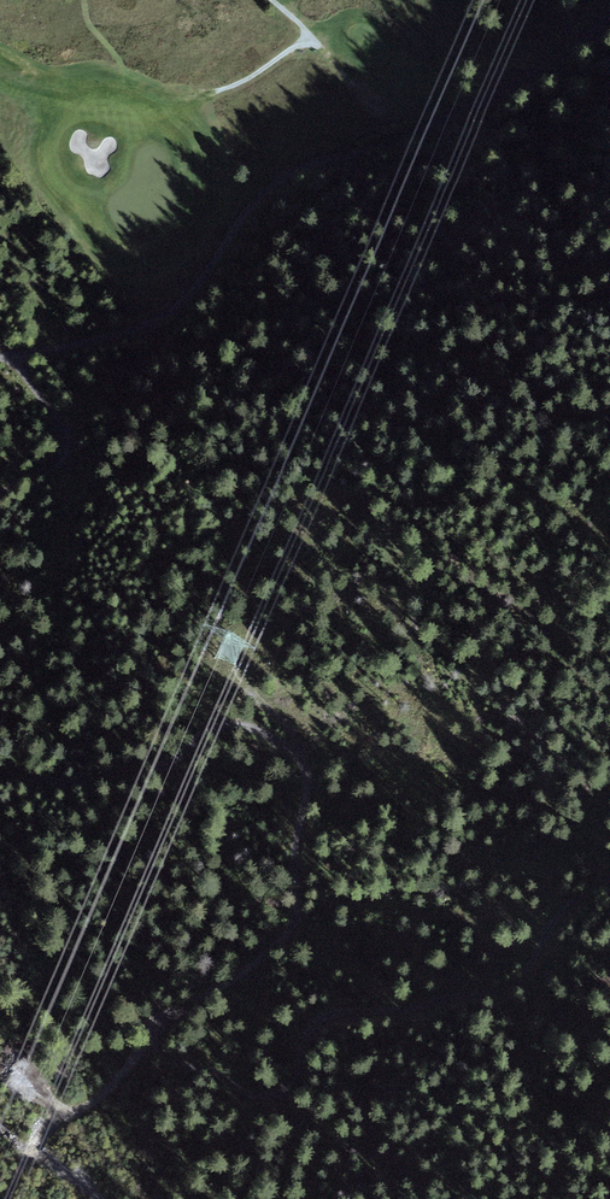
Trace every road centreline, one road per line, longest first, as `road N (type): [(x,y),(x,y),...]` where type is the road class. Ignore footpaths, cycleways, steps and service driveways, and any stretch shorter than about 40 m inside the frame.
road 1 (track): [(0,776),(73,783),(137,772),(173,762),(216,728),(239,725),(294,752),(307,780),(291,931),(221,988),(169,1016),(159,1026),(162,1051),(142,1053),(113,1086),(46,1132),(5,1198)]
road 2 (track): [(609,14),(515,87),(283,178),(249,211),(184,300),(145,325),(0,355)]
road 3 (track): [(162,1051),(250,1095),(278,1094),(296,1073),(305,1037),(327,1015),(510,987),(559,913),(609,880)]
road 4 (track): [(12,355),(68,444),(59,460),(0,496)]

